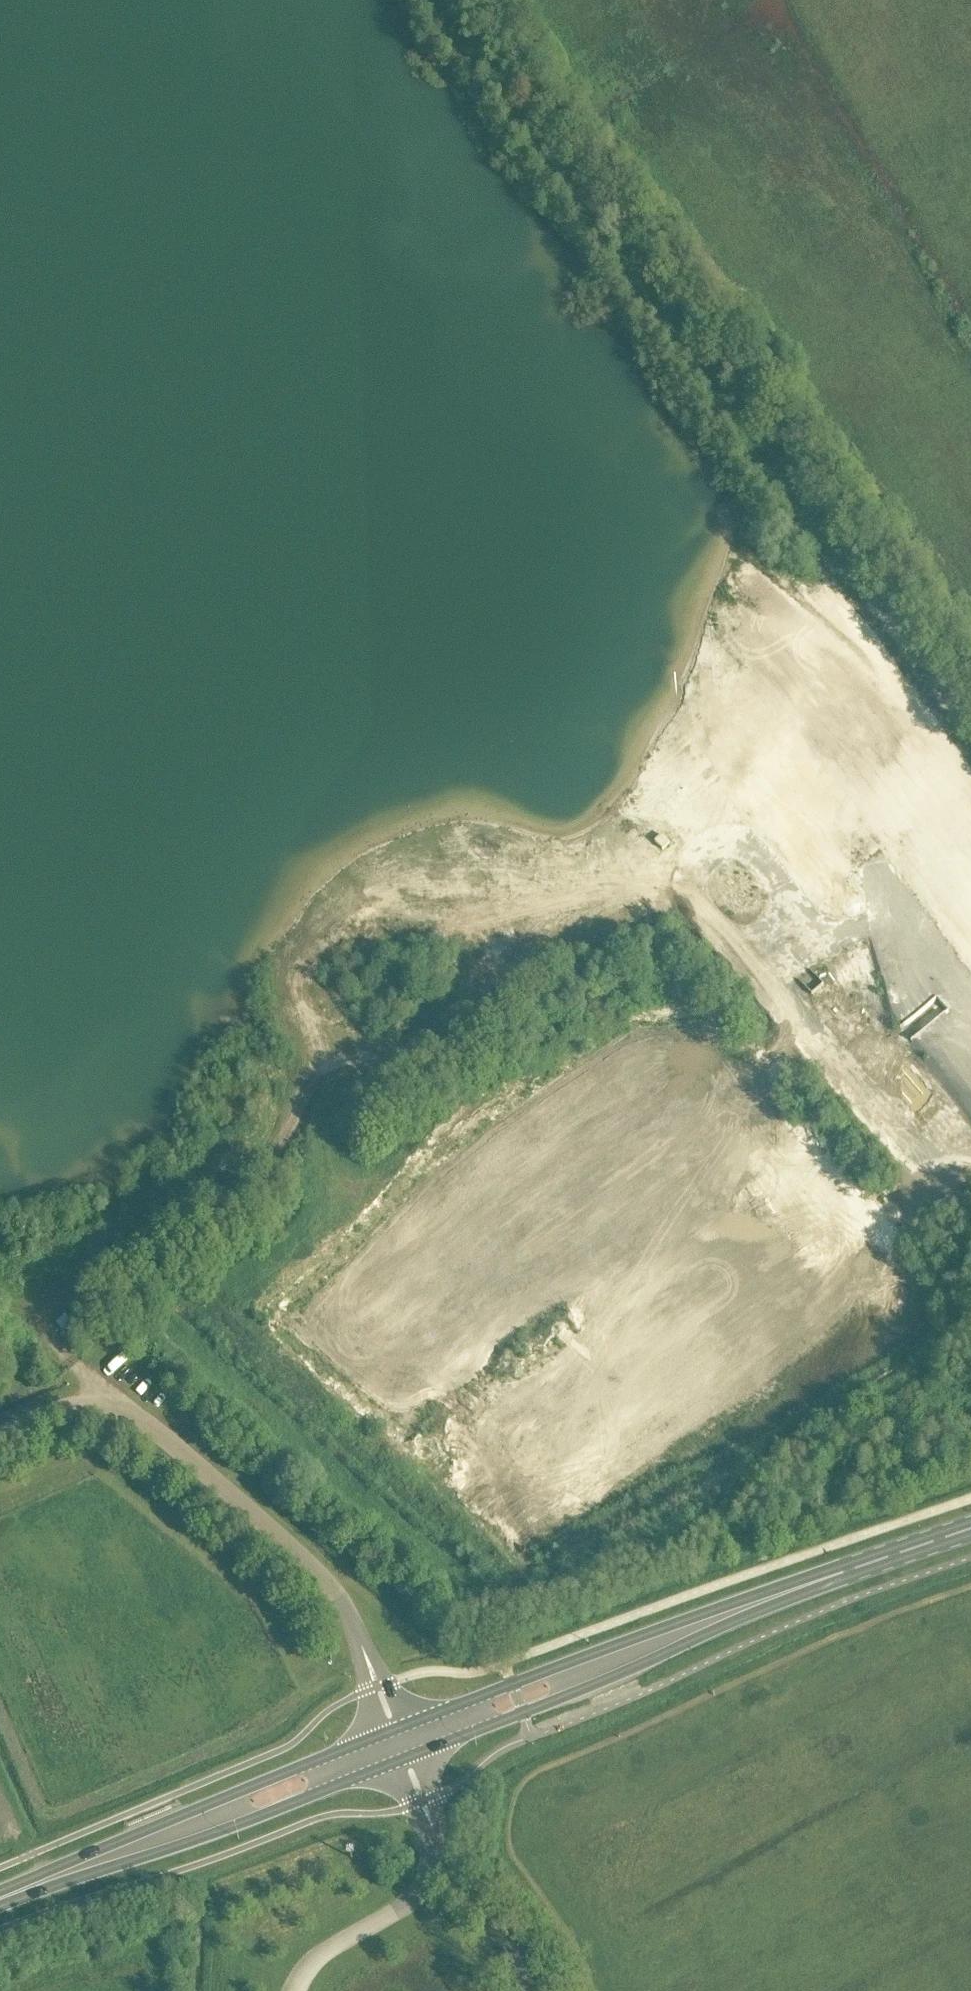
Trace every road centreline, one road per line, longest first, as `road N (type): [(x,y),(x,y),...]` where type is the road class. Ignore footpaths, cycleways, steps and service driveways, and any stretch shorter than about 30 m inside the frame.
road 1 (unclassified): [(0,1439),(86,1404),(126,1412),(340,1595),(394,1730)]
road 2 (primary): [(770,1598),(658,1631),(394,1730)]
road 3 (primary): [(406,1759),(657,1659),(770,1598)]
road 4 (primary): [(36,1884),(228,1831),(406,1759)]
road 5 (primary): [(394,1730),(36,1884)]
road 6 (unclassified): [(527,1990),(495,1927),(440,1871),(406,1759)]
road 7 (primary): [(770,1598),(970,1530)]

